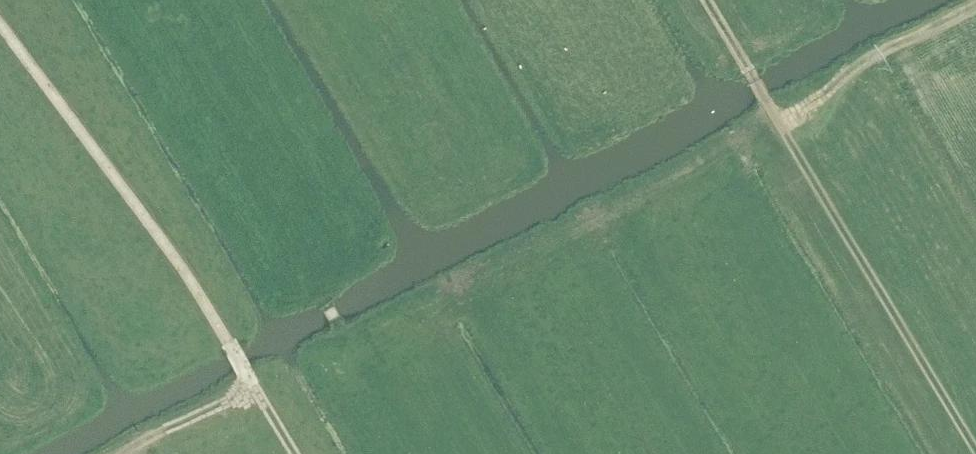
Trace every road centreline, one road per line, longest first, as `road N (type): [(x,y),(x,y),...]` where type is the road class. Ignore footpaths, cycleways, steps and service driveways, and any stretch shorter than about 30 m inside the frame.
road 1 (track): [(975,453),(708,0)]
road 2 (track): [(251,386),(196,290),(0,27)]
road 3 (track): [(975,8),(868,64),(782,125)]
road 4 (track): [(120,453),(251,386),(292,453)]

